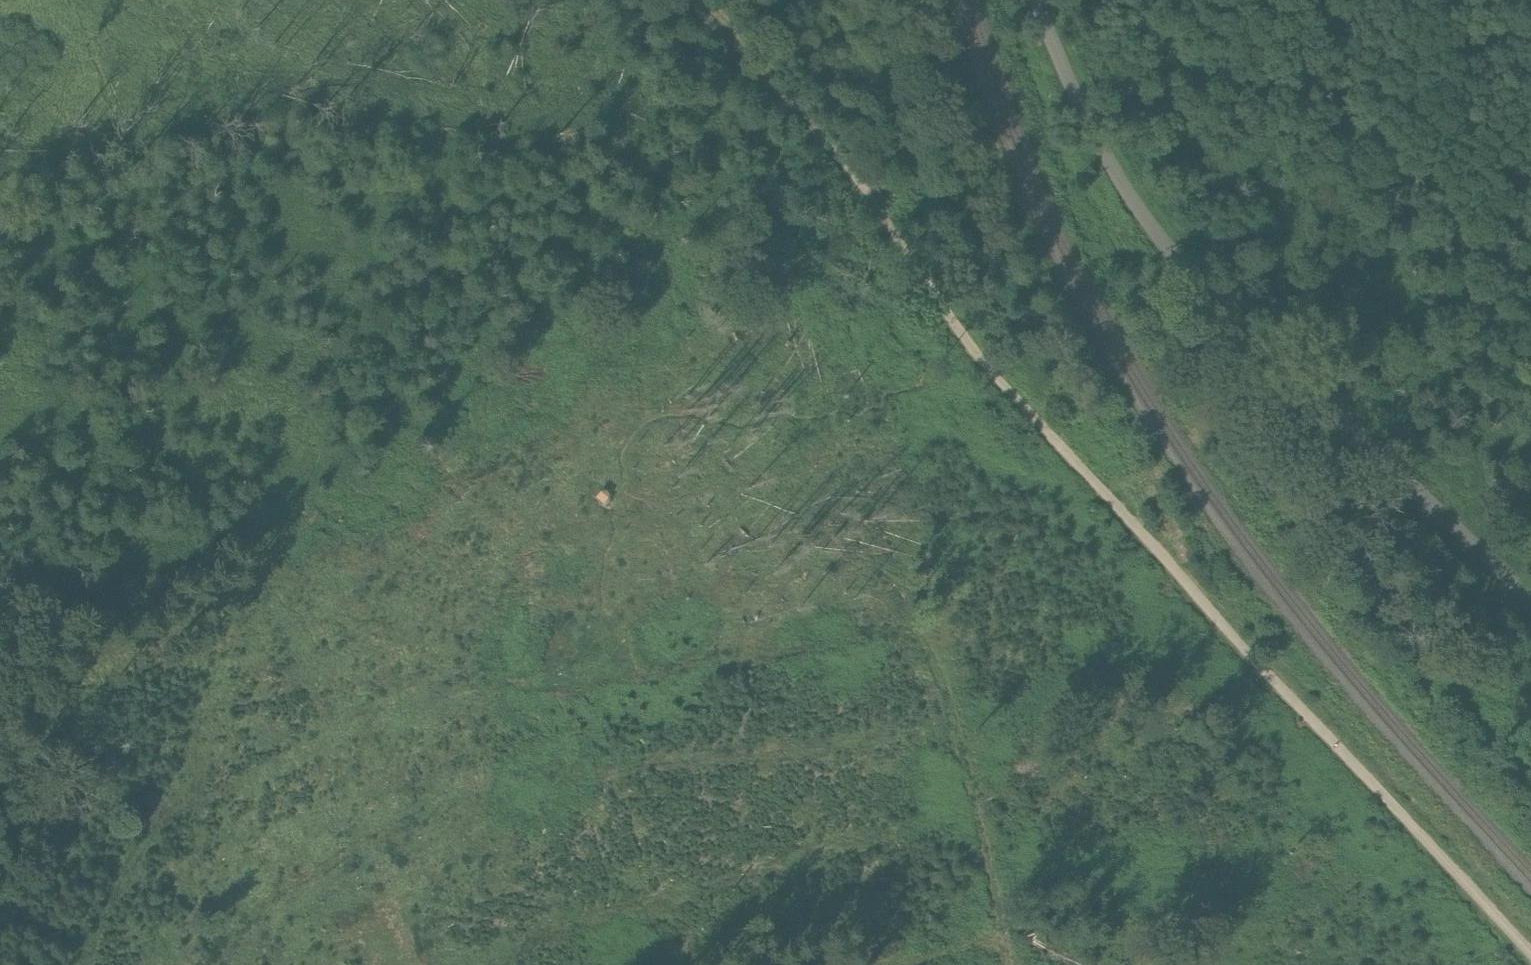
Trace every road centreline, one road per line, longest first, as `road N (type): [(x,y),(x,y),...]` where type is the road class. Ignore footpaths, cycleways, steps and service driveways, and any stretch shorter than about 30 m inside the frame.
road 1 (track): [(689,0),(1530,944)]
road 2 (unclassified): [(1045,0),(1124,169),(1199,290),(1530,597)]

